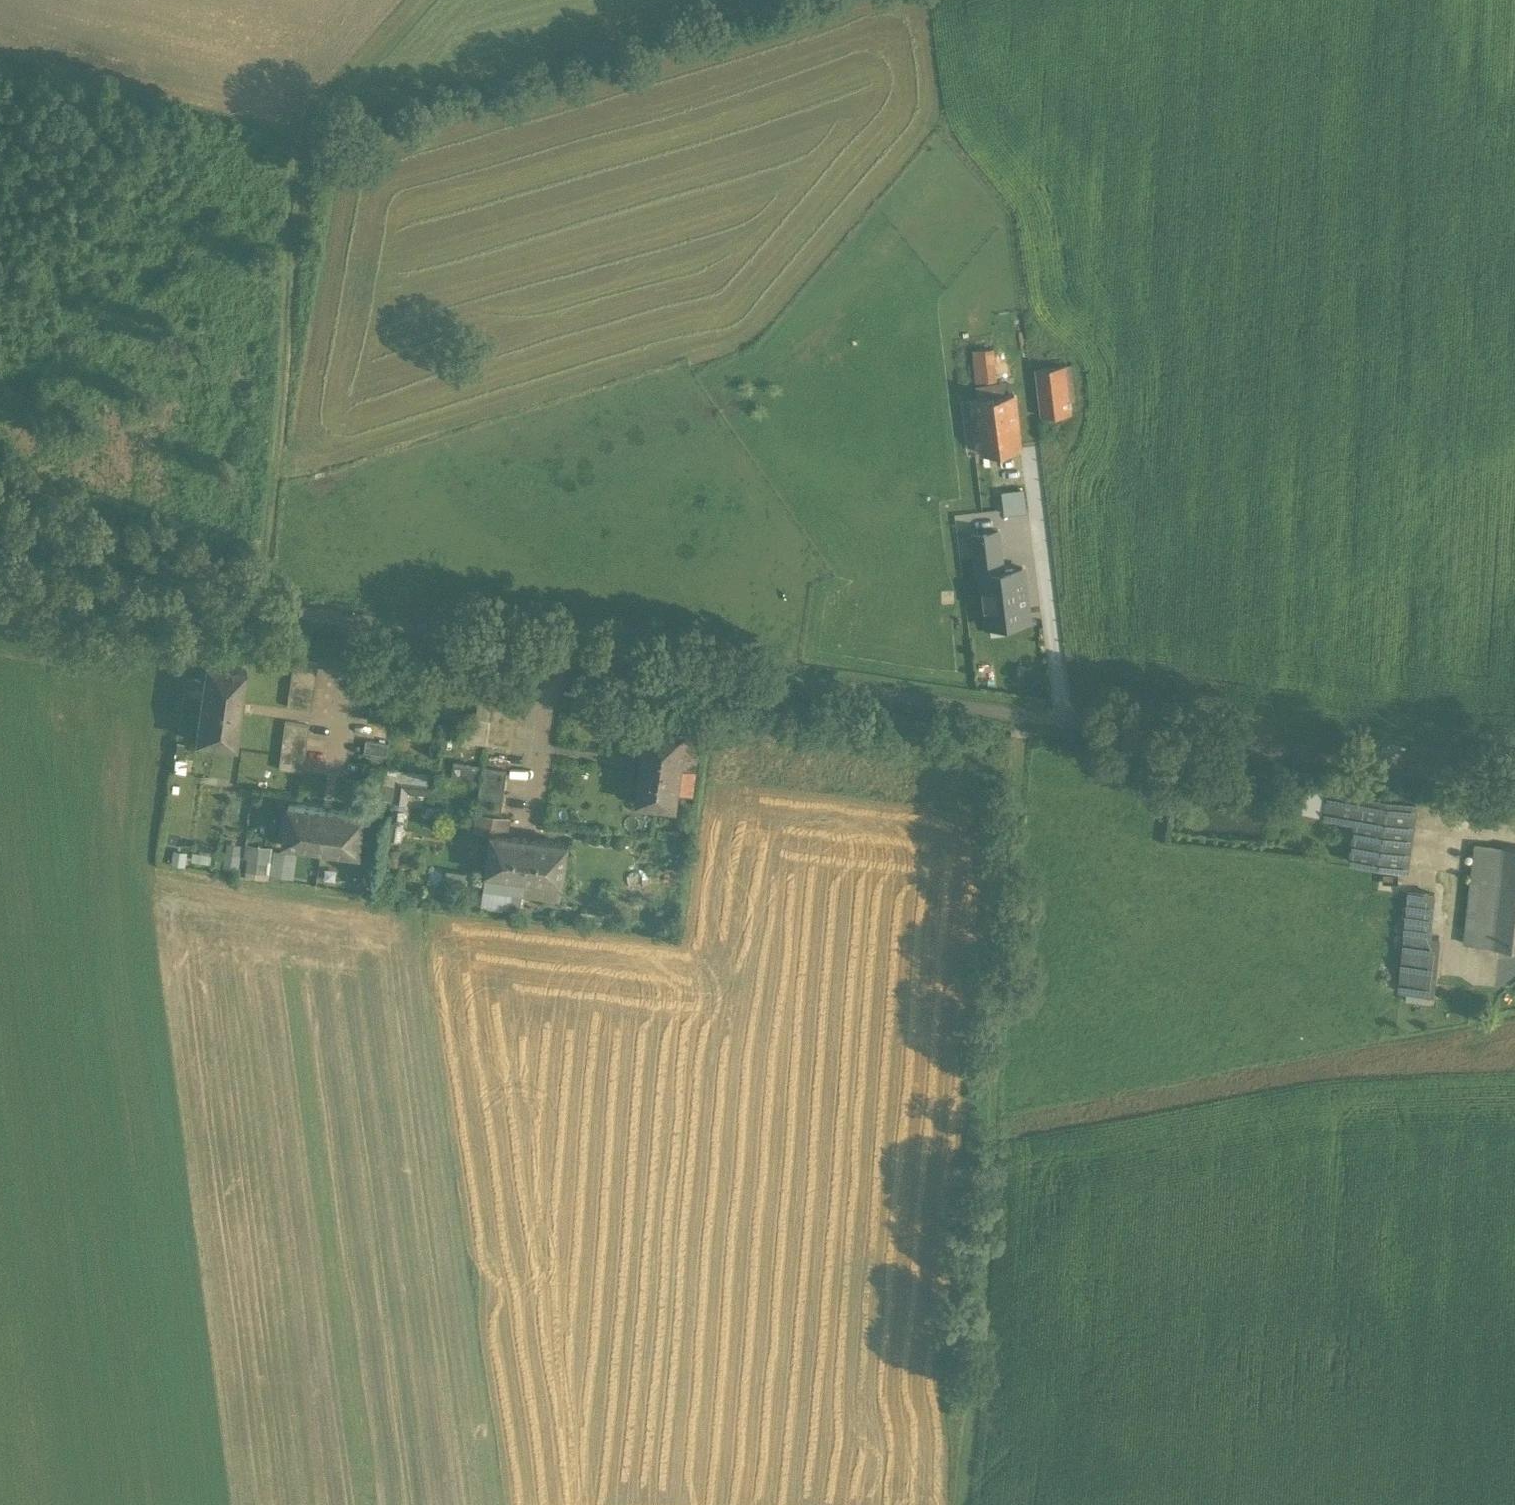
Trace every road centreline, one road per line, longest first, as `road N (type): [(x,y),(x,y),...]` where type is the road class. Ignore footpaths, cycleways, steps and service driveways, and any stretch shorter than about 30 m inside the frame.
road 1 (unclassified): [(1514,781),(0,571)]

